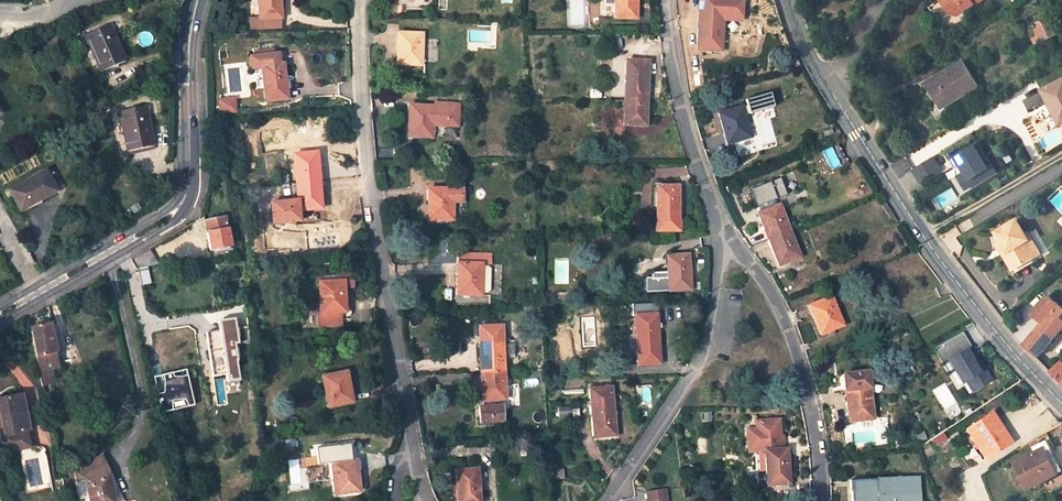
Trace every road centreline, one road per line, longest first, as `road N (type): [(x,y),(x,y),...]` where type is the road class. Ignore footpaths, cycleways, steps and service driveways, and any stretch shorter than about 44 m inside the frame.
road 1 (residential): [(359,0),(365,149),(411,445)]
road 2 (unclassified): [(823,83),(929,250),(1061,405)]
road 3 (tertiary): [(39,290),(149,225),(174,202),(183,174),(192,0)]
road 4 (residential): [(606,500),(708,344),(719,234)]
road 5 (residential): [(822,500),(814,419),(790,337),(770,292),(719,234)]
road 6 (residential): [(719,234),(677,85),(666,0)]

